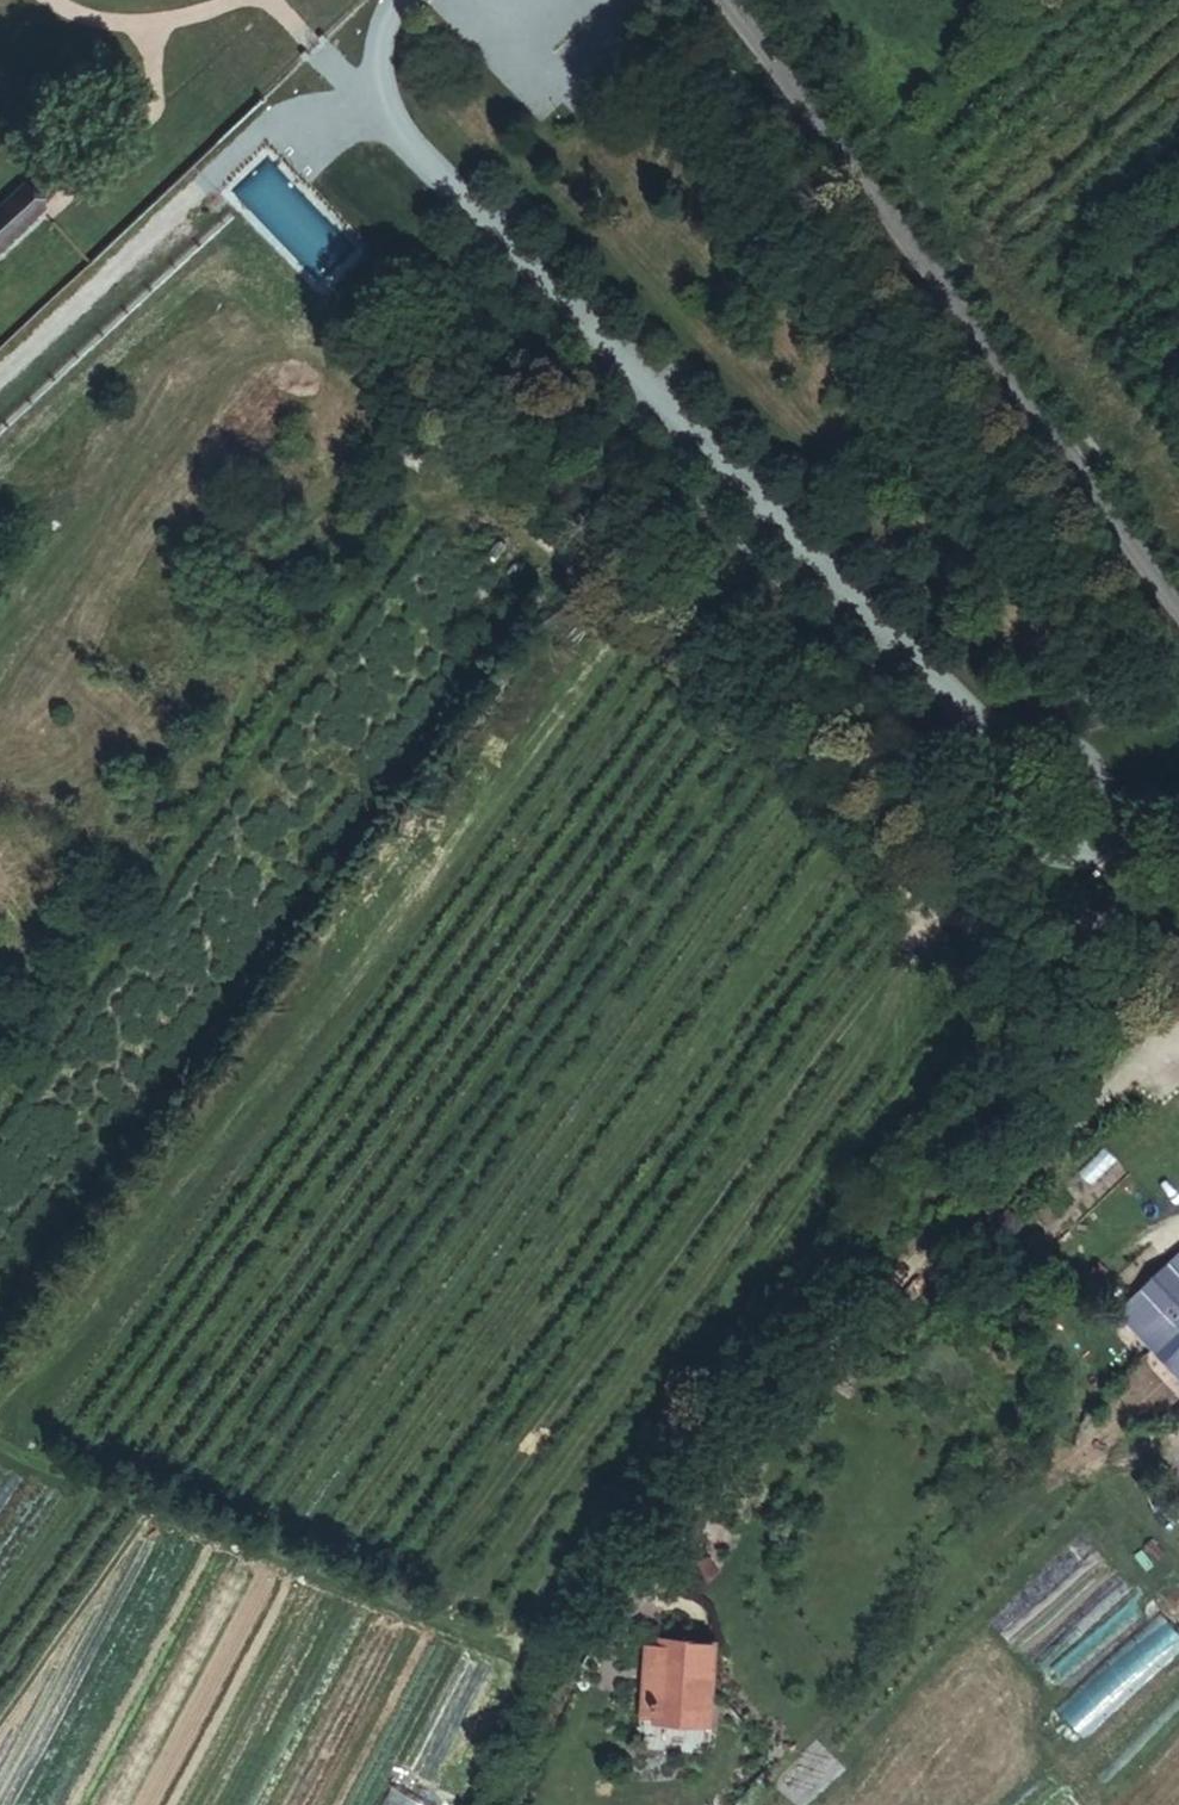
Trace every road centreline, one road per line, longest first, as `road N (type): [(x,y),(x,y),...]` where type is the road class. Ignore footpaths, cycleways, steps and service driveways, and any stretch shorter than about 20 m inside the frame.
road 1 (track): [(1178,916),(1163,920),(1079,1013),(959,1125),(874,1248),(769,1362),(615,1579),(505,1804)]
road 2 (tertiary): [(1178,591),(740,0)]

